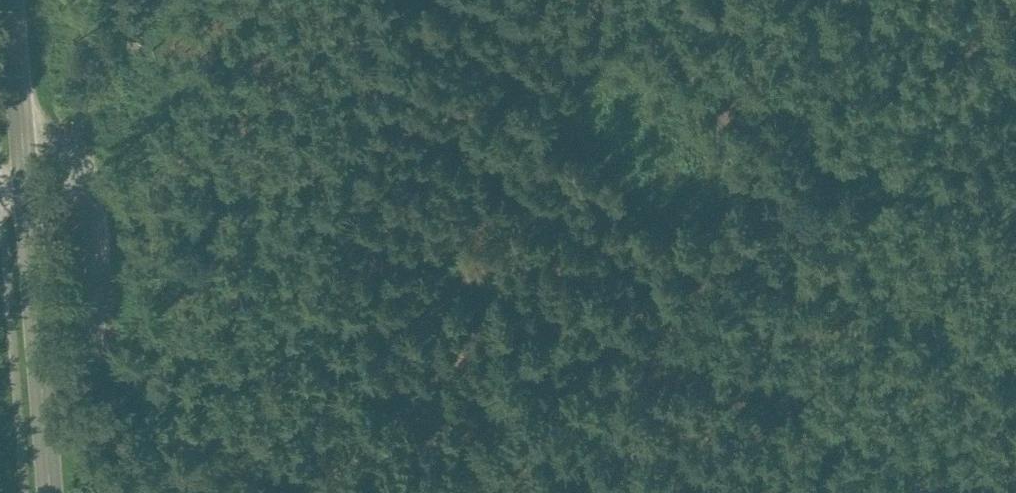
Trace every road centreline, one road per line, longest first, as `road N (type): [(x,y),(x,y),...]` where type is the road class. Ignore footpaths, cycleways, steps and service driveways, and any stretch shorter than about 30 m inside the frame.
road 1 (tertiary): [(55,492),(12,0)]

